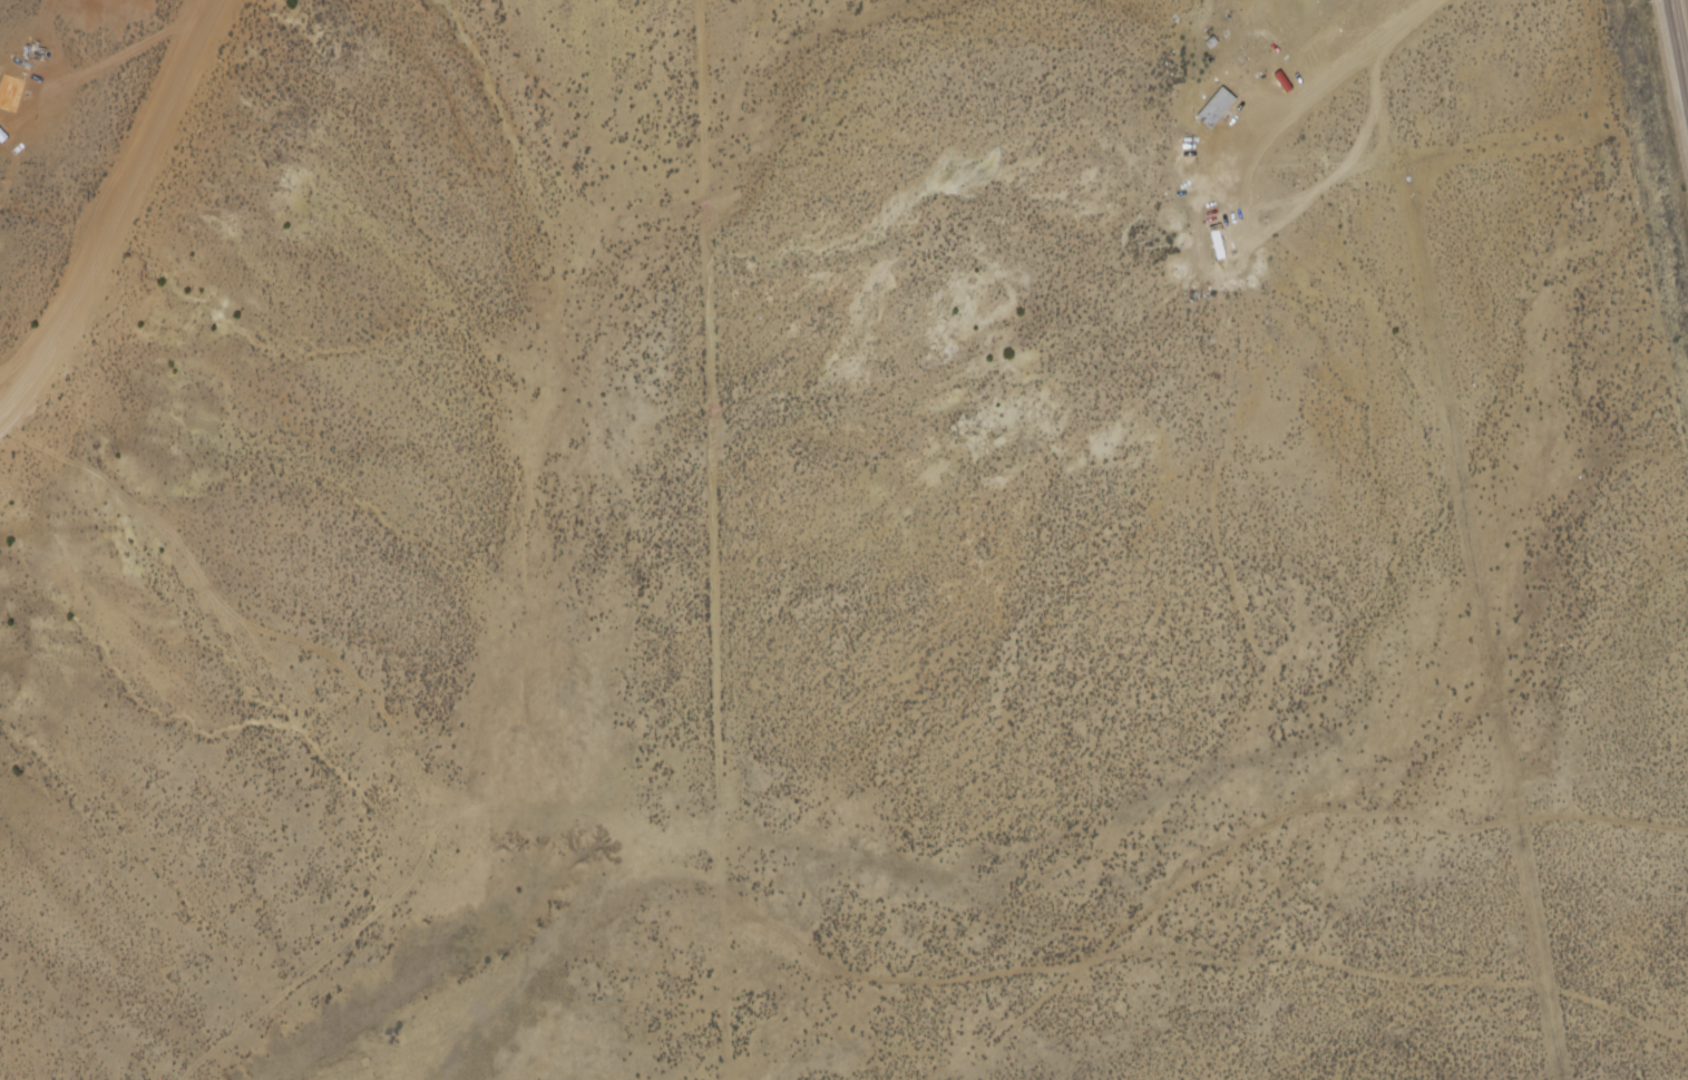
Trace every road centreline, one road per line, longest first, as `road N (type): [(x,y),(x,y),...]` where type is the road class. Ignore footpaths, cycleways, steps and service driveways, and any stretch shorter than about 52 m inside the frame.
road 1 (residential): [(0,415),(39,374),(224,0)]

